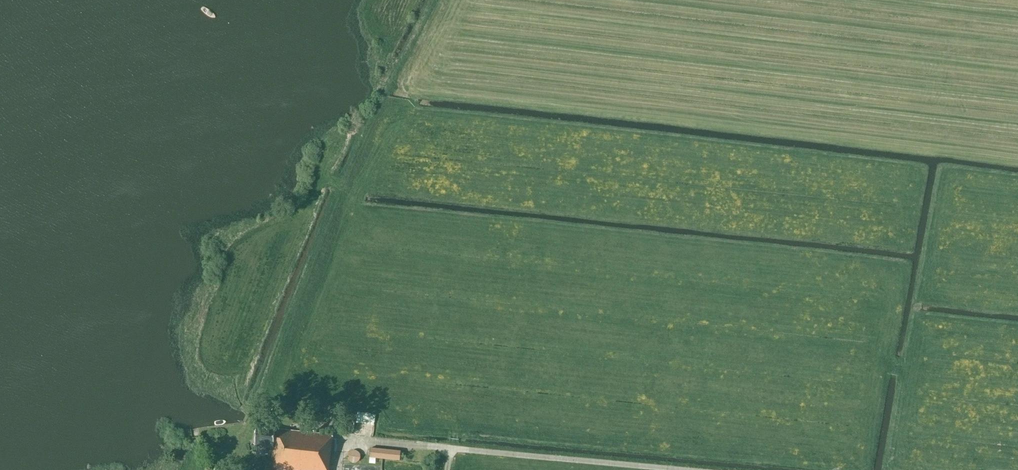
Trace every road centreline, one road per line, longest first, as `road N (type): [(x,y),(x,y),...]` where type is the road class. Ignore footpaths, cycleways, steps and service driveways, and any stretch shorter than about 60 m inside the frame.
road 1 (unclassified): [(367,442),(673,469)]

